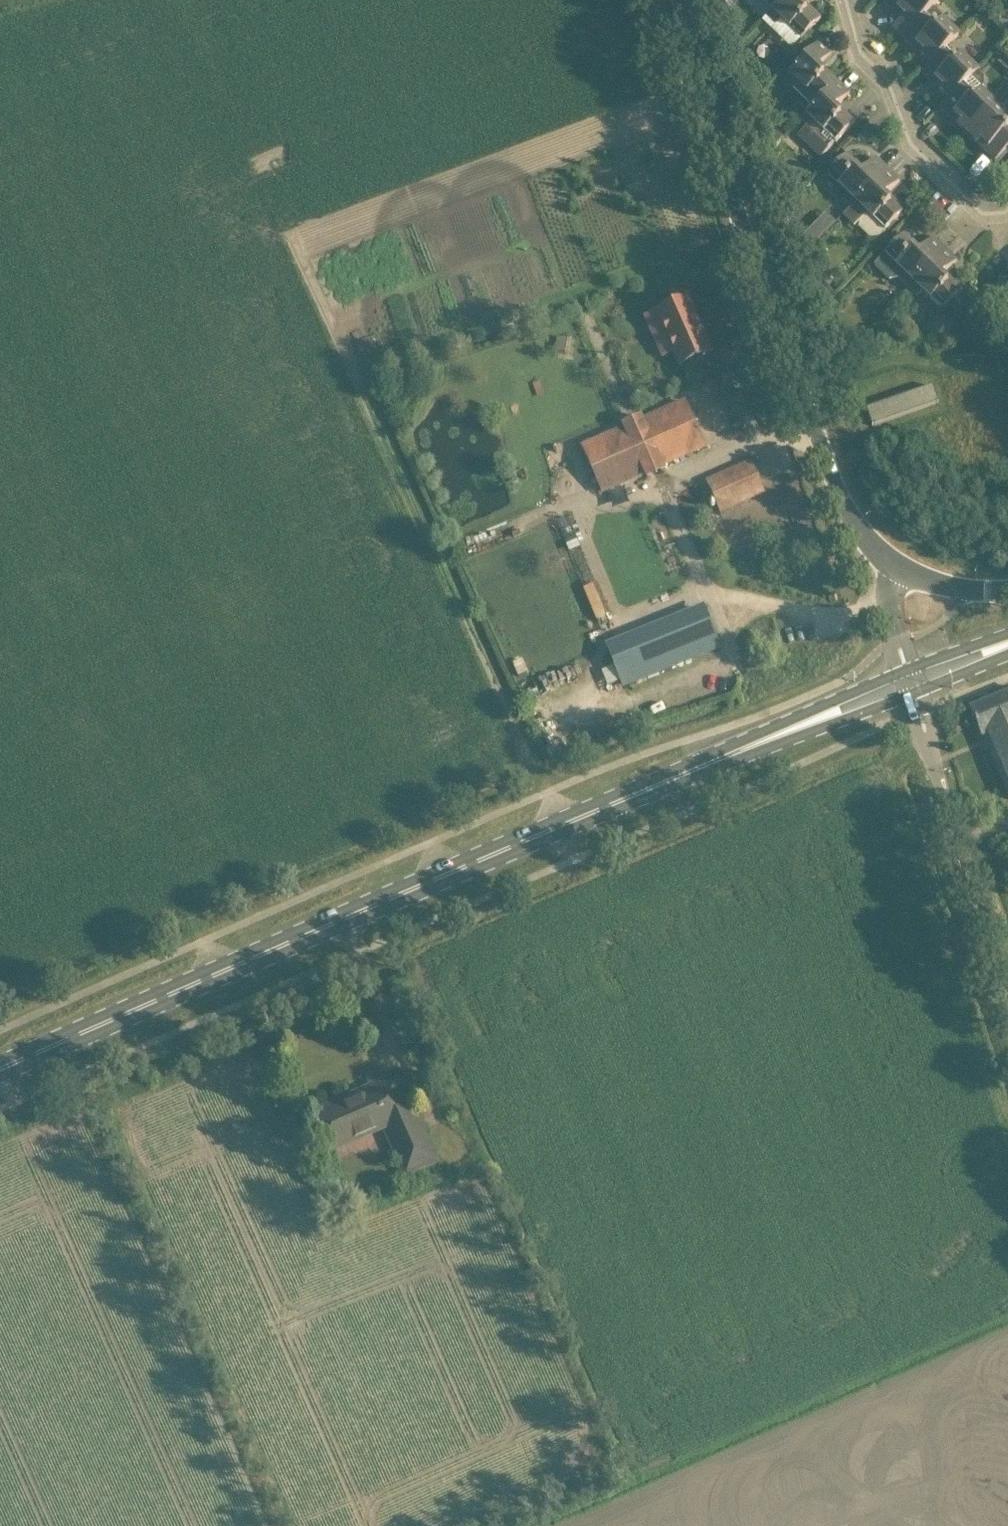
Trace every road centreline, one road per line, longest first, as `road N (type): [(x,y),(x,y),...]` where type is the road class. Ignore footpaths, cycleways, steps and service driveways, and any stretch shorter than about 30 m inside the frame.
road 1 (primary): [(0,1072),(792,730)]
road 2 (unclassified): [(896,569),(856,531),(836,496),(658,0)]
road 3 (unclassified): [(1007,1000),(914,693)]
road 4 (residential): [(1007,210),(984,214),(912,144),(887,78),(861,52),(846,0)]
road 5 (primary): [(907,671),(792,730)]
road 6 (primary): [(792,730),(914,693)]

